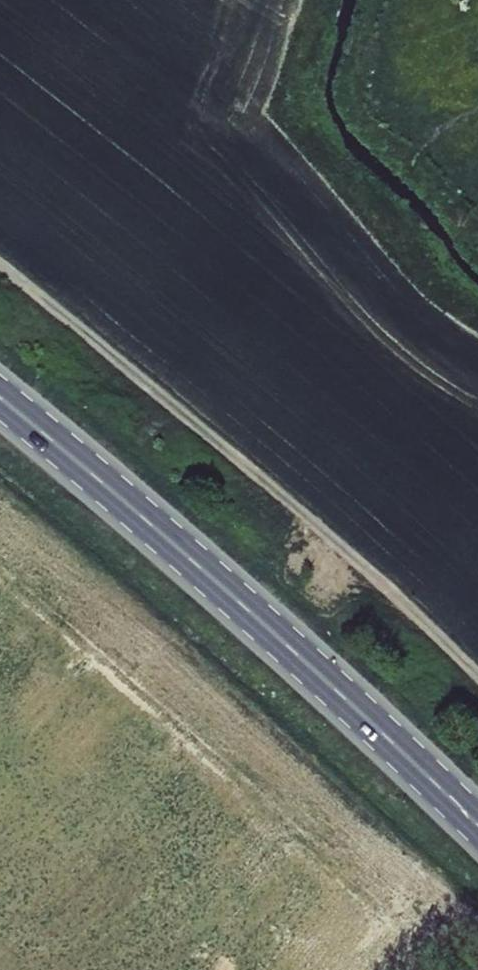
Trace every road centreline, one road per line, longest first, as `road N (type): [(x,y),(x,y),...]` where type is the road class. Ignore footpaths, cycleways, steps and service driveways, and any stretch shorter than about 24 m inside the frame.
road 1 (primary): [(477,825),(239,602),(0,398)]
road 2 (track): [(0,272),(209,436),(477,684)]

